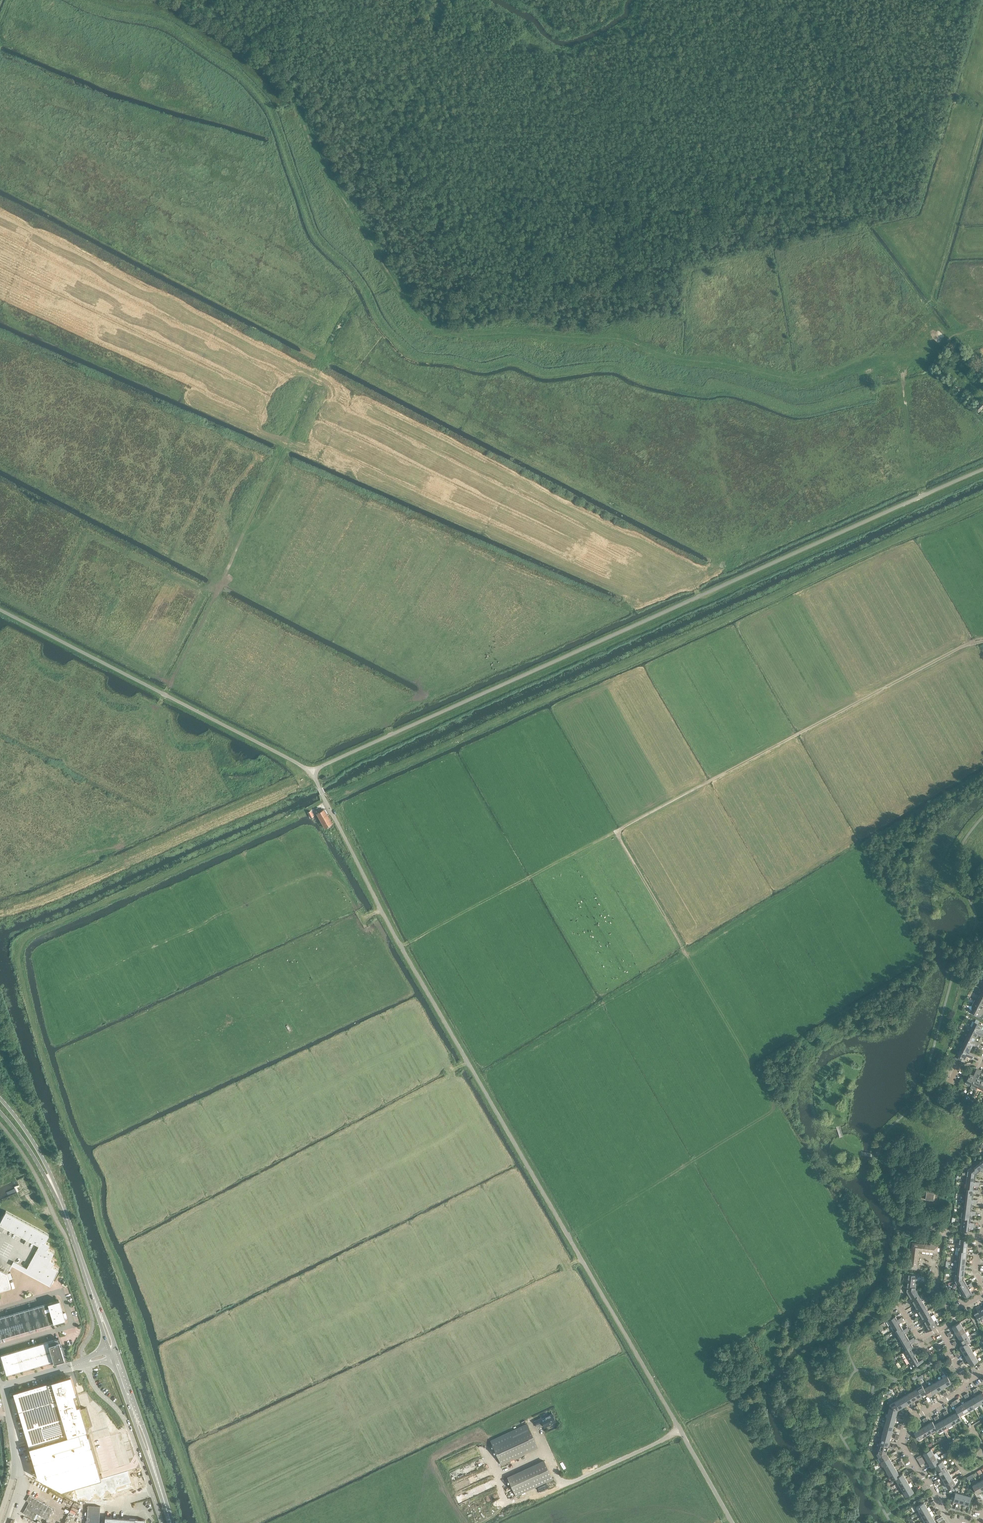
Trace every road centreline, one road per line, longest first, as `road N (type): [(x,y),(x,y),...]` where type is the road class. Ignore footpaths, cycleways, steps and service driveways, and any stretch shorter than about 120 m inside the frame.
road 1 (unclassified): [(733,1522),(402,949),(311,772)]
road 2 (track): [(618,830),(775,1108),(569,1236)]
road 3 (track): [(982,640),(618,830)]
road 4 (track): [(618,830),(401,946)]
road 5 (residential): [(965,1378),(960,1392),(907,1421),(902,1442),(959,1522)]
road 6 (unclassified): [(84,1362),(126,1422),(162,1522)]
road 7 (primary): [(171,1522),(116,1359)]
road 8 (primary): [(110,1344),(64,1210)]
road 9 (primary): [(64,1210),(38,1149),(0,1098)]

